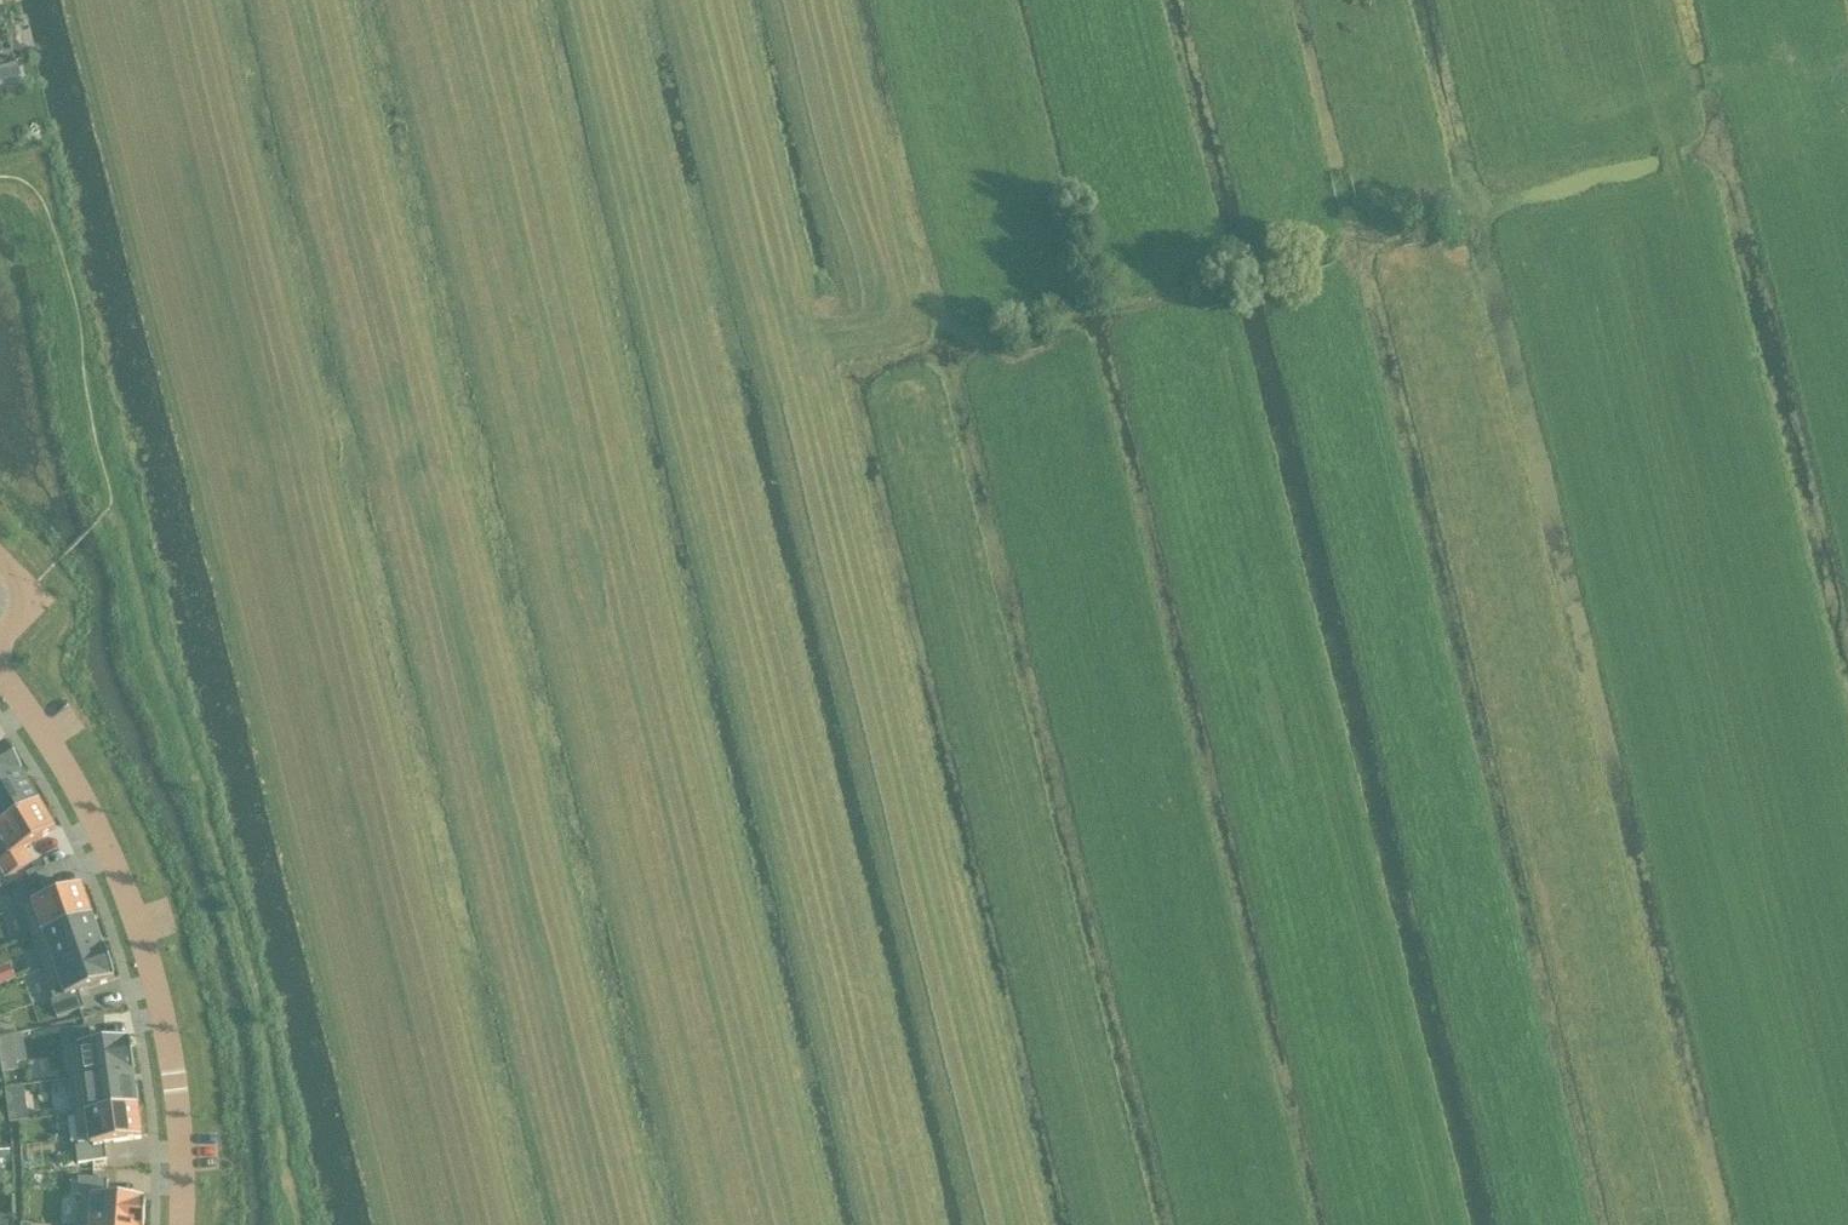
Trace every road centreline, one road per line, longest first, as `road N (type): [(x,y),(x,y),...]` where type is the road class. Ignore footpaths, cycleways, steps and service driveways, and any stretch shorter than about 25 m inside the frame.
road 1 (residential): [(0,675),(69,777),(137,923),(175,1082),(181,1224)]

